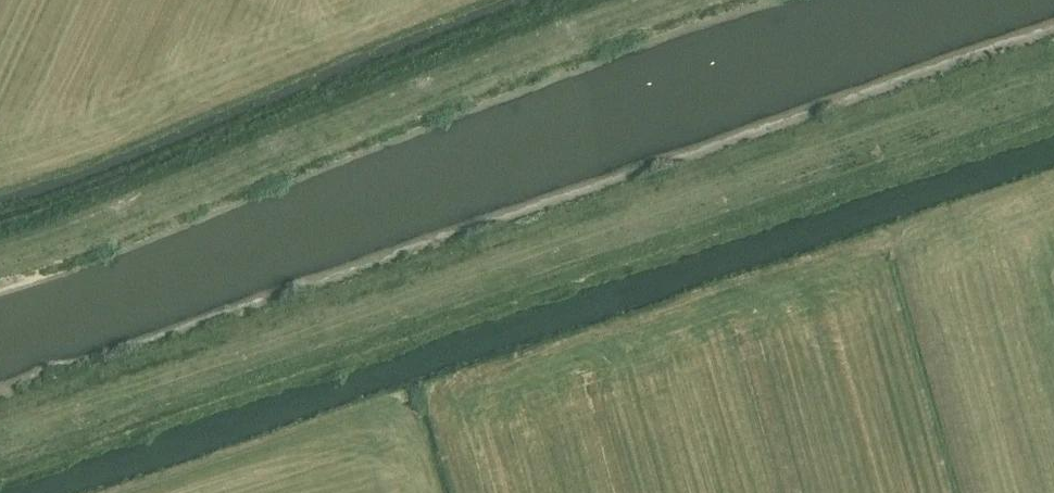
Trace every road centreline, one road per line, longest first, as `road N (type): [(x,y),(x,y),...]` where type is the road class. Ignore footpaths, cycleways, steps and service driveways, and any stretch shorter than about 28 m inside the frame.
road 1 (track): [(1053,79),(0,446)]
road 2 (track): [(653,0),(0,239)]

